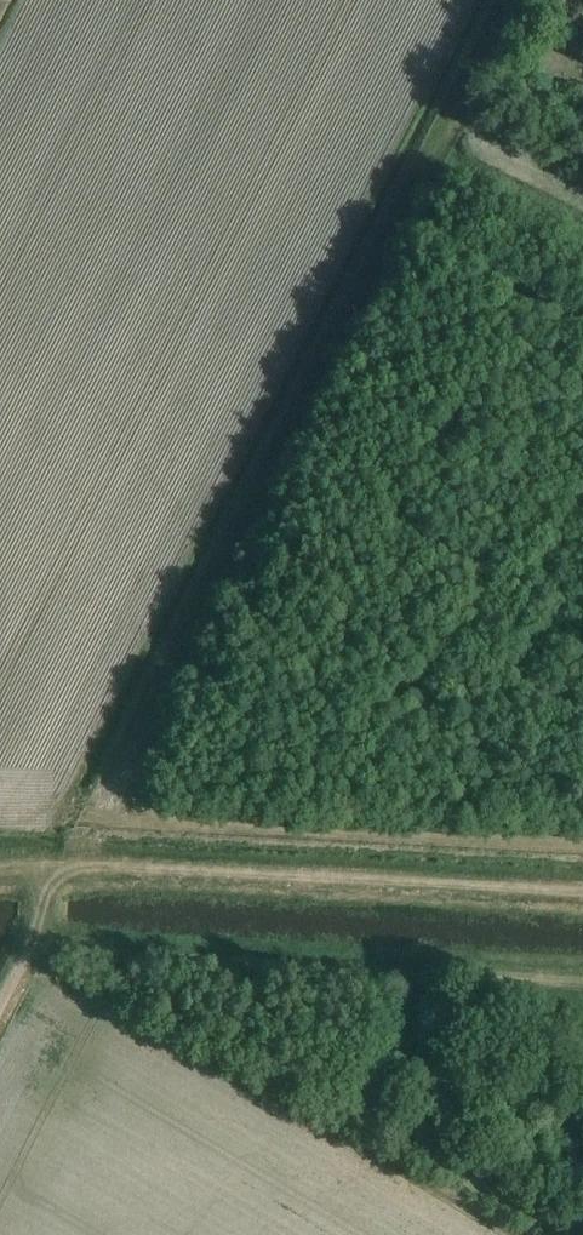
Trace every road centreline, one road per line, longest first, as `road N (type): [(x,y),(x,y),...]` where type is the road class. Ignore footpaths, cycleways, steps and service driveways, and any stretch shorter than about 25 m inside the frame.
road 1 (track): [(582,890),(77,868),(51,888),(0,992)]
road 2 (track): [(582,979),(55,946),(16,960)]

